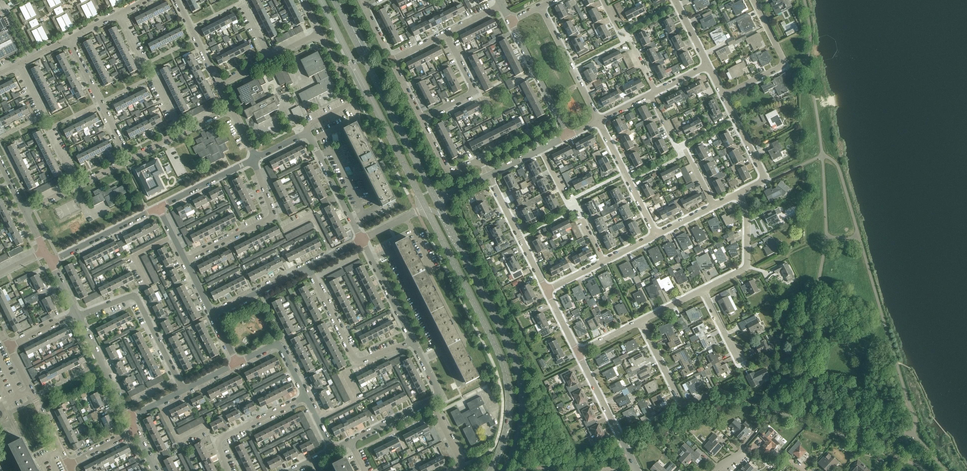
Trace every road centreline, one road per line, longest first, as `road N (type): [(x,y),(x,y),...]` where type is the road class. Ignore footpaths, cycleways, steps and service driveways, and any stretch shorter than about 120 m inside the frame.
road 1 (secondary): [(426,208),(508,378),(511,417),(492,470)]
road 2 (secondary): [(506,470),(524,419),(524,382),(445,218)]
road 3 (secondary): [(321,0),(426,208)]
road 4 (secondary): [(437,201),(334,0)]
road 5 (residential): [(413,341),(355,360),(308,267)]
road 6 (residential): [(183,390),(136,298),(78,316)]
road 7 (residential): [(186,260),(272,216),(254,160)]
road 8 (residential): [(725,96),(786,66),(754,0)]
road 9 (residential): [(305,135),(308,126),(355,102),(319,34)]
road 10 (residential): [(130,159),(69,39)]
road 11 (residential): [(69,465),(9,347)]
road 12 (residential): [(637,470),(578,352)]
road 13 (residential): [(442,350),(393,253),(372,260)]
road 14 (residential): [(716,391),(683,406),(640,322)]
road 15 (residential): [(598,121),(541,6)]
road 16 (residential): [(547,290),(489,176)]
road 17 (residential): [(568,136),(511,22)]
road 18 (residential): [(656,234),(598,121)]
road 19 (residential): [(228,470),(222,439),(305,396)]
road 20 (residential): [(420,119),(474,92),(446,34)]
road 21 (residential): [(703,290),(746,266),(739,193)]
road 22 (residential): [(51,262),(158,208)]
road 23 (residential): [(739,193),(763,177),(725,96)]

